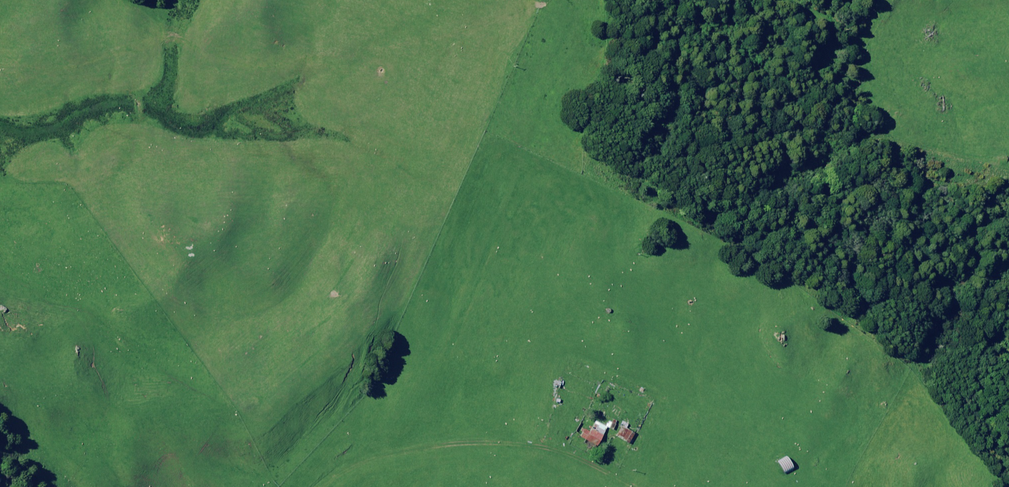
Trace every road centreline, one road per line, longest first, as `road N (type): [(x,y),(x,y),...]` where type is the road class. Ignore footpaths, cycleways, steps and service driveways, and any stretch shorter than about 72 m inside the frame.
road 1 (track): [(571,0),(415,367),(390,456)]
road 2 (track): [(654,486),(497,439),(448,439),(390,456)]

